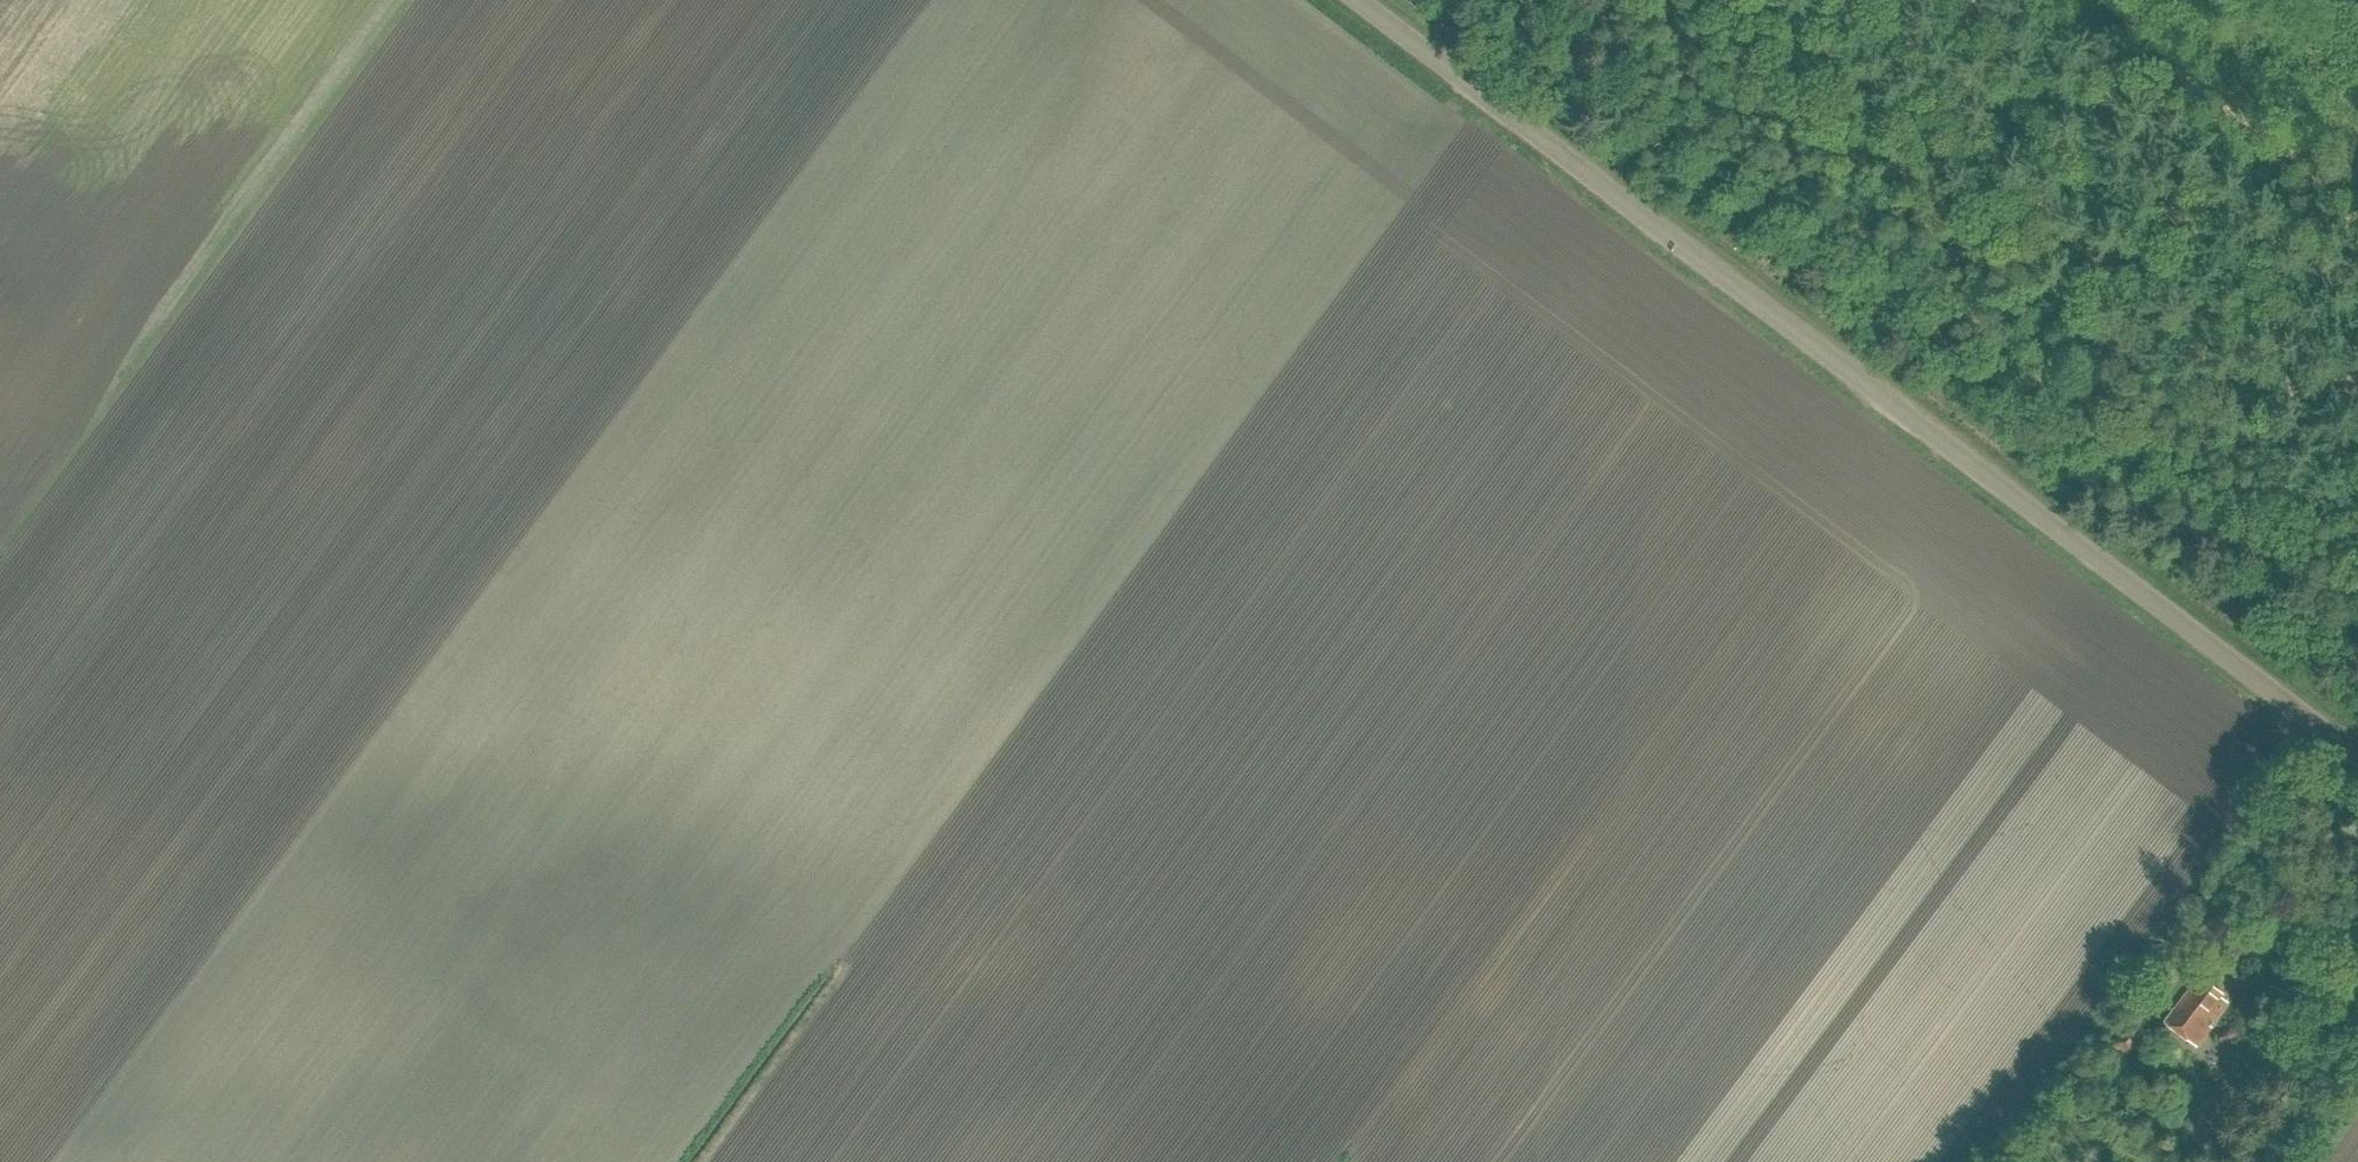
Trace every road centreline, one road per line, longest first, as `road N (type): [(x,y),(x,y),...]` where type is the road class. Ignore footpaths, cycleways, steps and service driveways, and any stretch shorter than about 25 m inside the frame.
road 1 (unclassified): [(2357,754),(1358,0)]
road 2 (track): [(2357,184),(2120,0)]
road 3 (track): [(2335,736),(2182,957)]

